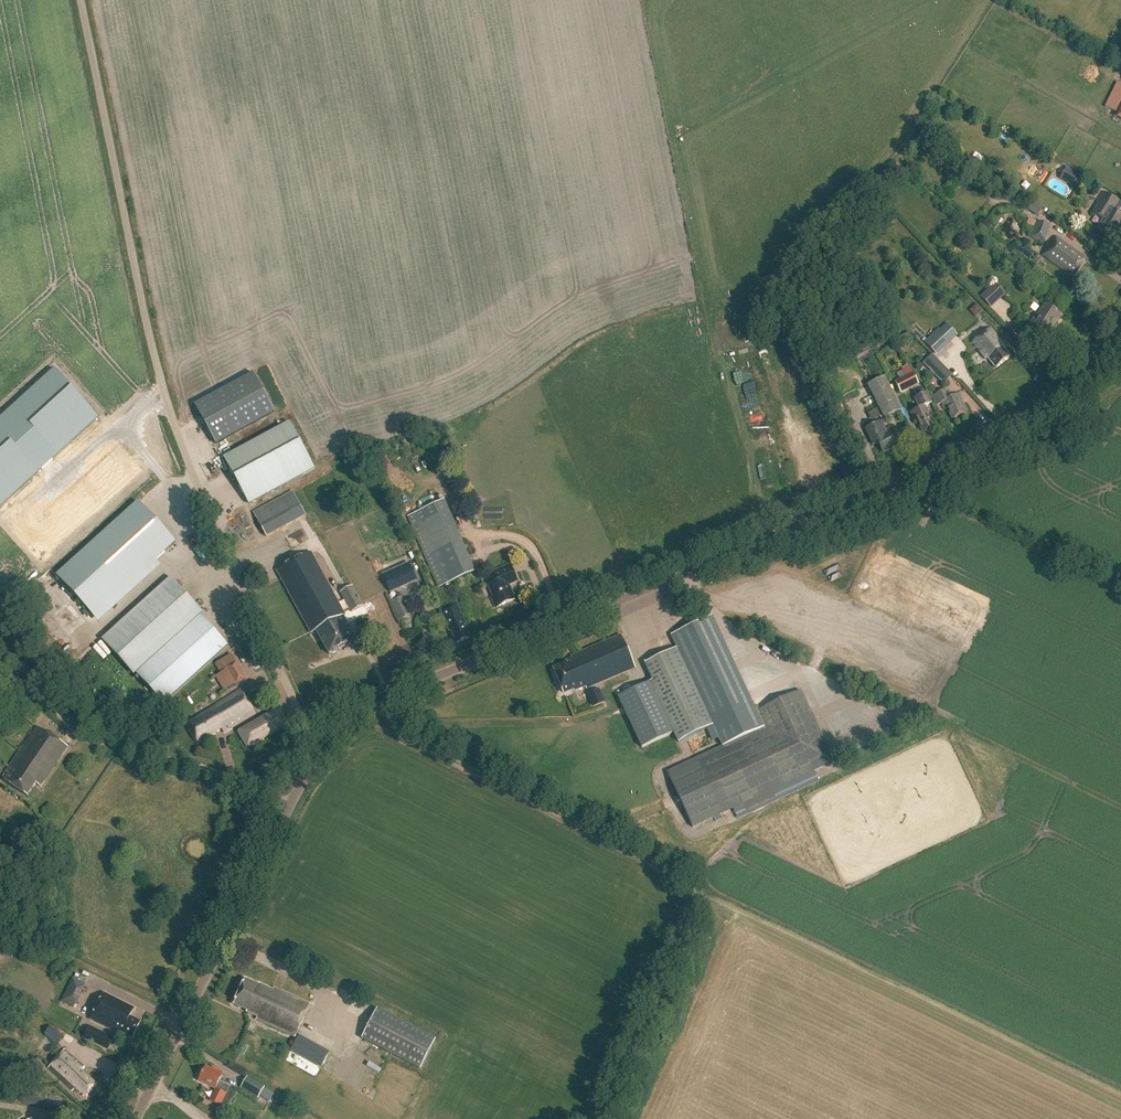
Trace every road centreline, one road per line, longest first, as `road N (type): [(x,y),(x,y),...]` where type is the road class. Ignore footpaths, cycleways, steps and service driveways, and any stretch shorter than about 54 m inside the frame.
road 1 (tertiary): [(319,755),(401,692),(873,493),(1028,418),(1084,381),(1120,339)]
road 2 (unclassified): [(319,755),(183,452),(156,369),(81,0)]
road 3 (track): [(376,705),(394,725),(457,761),(664,869),(690,896),(685,934),(598,1118)]
road 4 (tertiary): [(137,1118),(319,755)]

